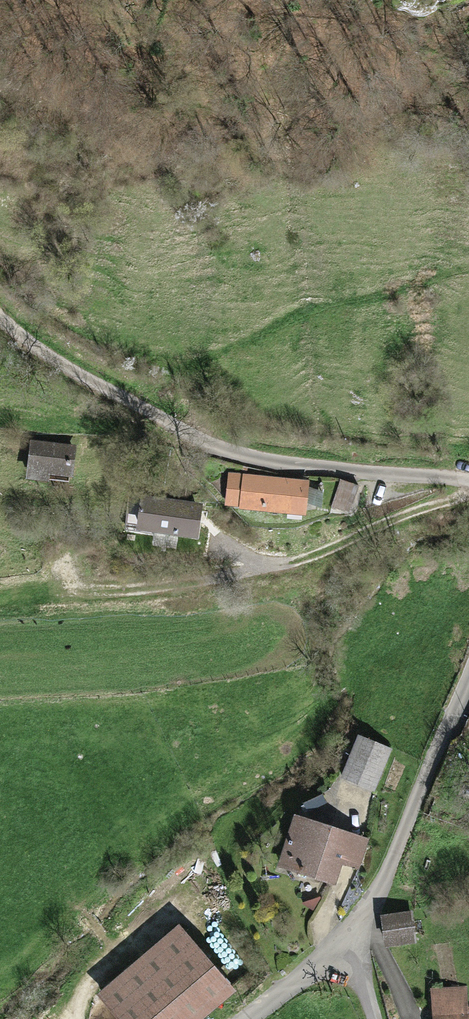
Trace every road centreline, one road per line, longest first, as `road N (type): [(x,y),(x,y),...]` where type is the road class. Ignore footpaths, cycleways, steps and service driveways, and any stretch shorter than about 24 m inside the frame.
road 1 (residential): [(253,1018),(358,922),(468,682)]
road 2 (track): [(0,318),(74,373),(221,444)]
road 3 (residential): [(468,479),(292,463),(221,444)]

